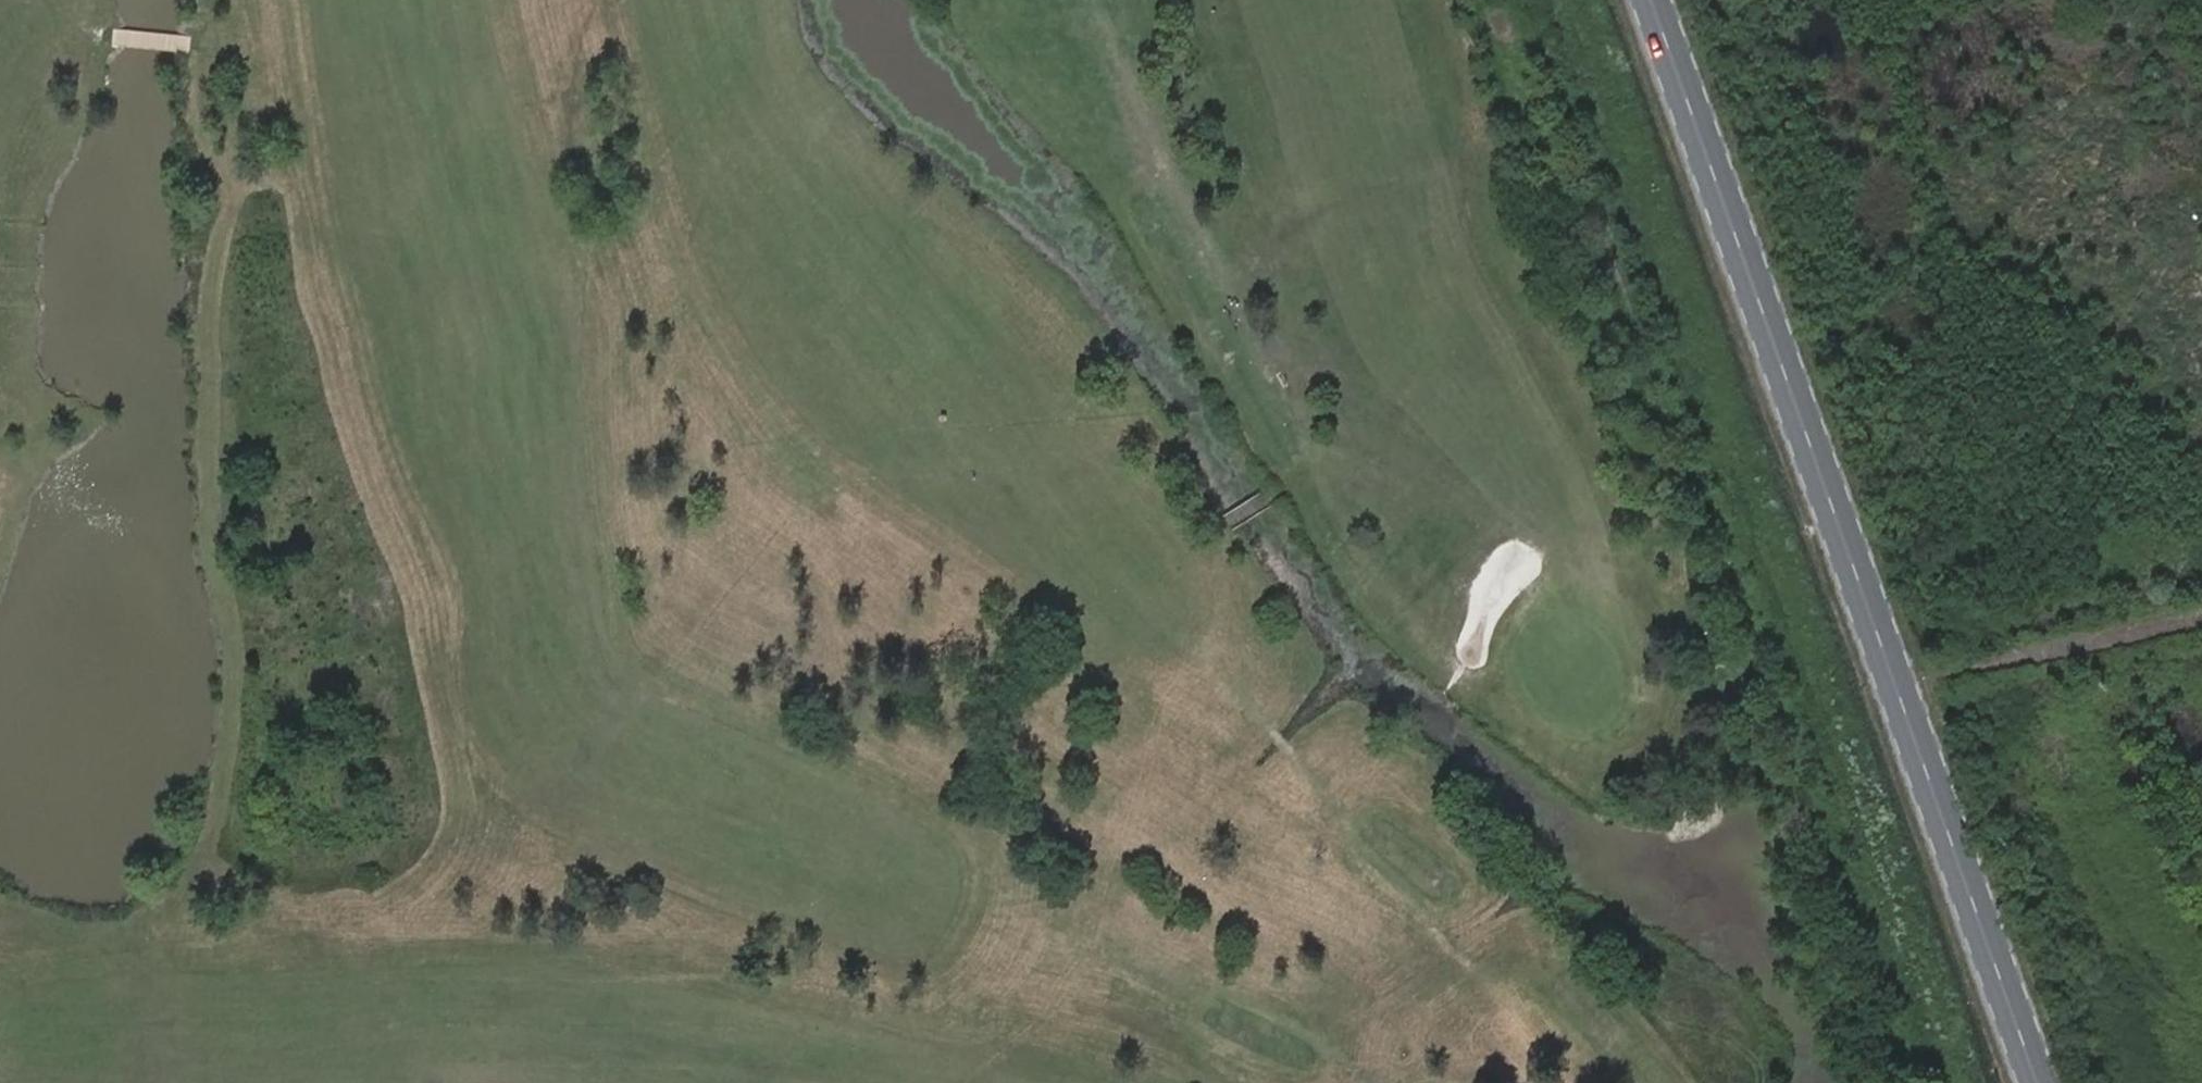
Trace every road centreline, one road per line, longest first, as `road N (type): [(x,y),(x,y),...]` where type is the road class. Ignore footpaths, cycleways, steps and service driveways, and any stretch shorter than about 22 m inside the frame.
road 1 (secondary): [(2045,1082),(1659,0)]

